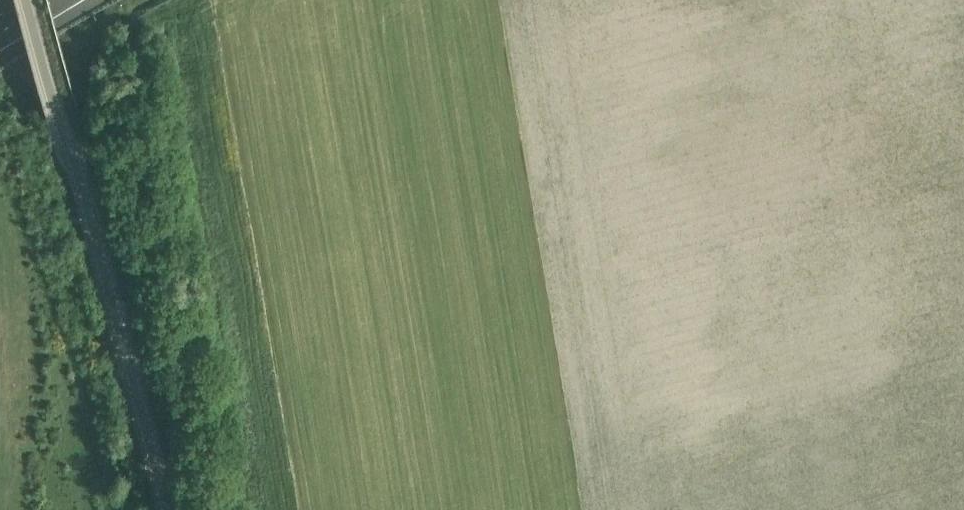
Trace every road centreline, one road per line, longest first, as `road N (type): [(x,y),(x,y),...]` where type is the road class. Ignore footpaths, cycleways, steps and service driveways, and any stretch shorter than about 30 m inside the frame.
road 1 (unclassified): [(165,509),(28,0)]

